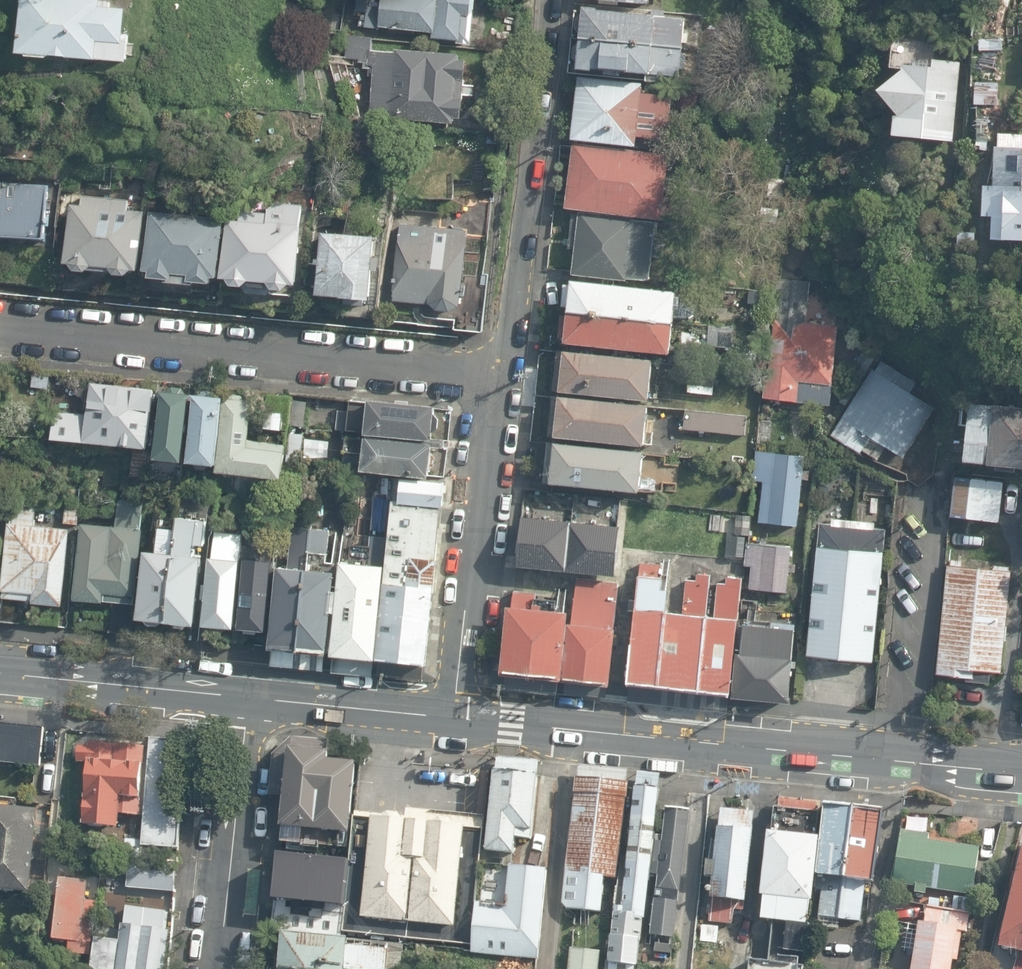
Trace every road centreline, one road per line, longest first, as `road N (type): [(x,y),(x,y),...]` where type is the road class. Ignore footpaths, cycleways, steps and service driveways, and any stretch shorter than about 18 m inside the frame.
road 1 (residential): [(0,334),(493,375)]
road 2 (secondary): [(896,761),(452,718)]
road 3 (residential): [(555,0),(512,343),(493,375)]
road 4 (residential): [(493,375),(452,718)]
road 5 (residential): [(247,698),(220,968)]
road 6 (secondary): [(247,698),(0,673)]
road 7 (residential): [(896,761),(871,968)]
road 8 (secondary): [(452,718),(247,698)]
road 9 (secondary): [(1021,773),(896,761)]

